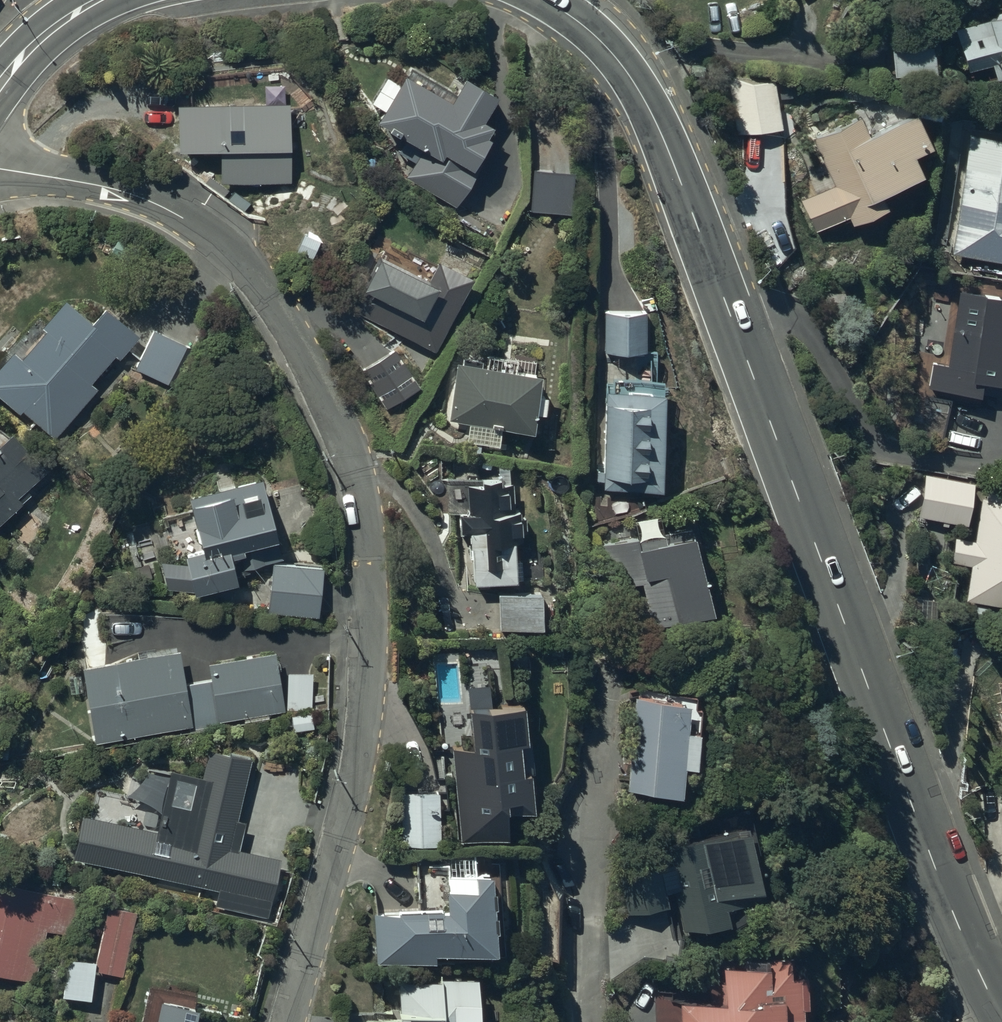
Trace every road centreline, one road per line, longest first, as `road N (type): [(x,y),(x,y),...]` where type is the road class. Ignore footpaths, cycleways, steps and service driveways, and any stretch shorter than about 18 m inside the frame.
road 1 (secondary): [(1001,1003),(883,727),(725,301),(623,67),(579,15),(547,0)]
road 2 (residential): [(0,167),(161,205),(239,253),(290,329),(357,475),(372,540),(371,705),(293,1021)]
road 3 (residential): [(592,840),(592,1021)]
road 4 (secondary): [(99,0),(52,29),(0,84)]

